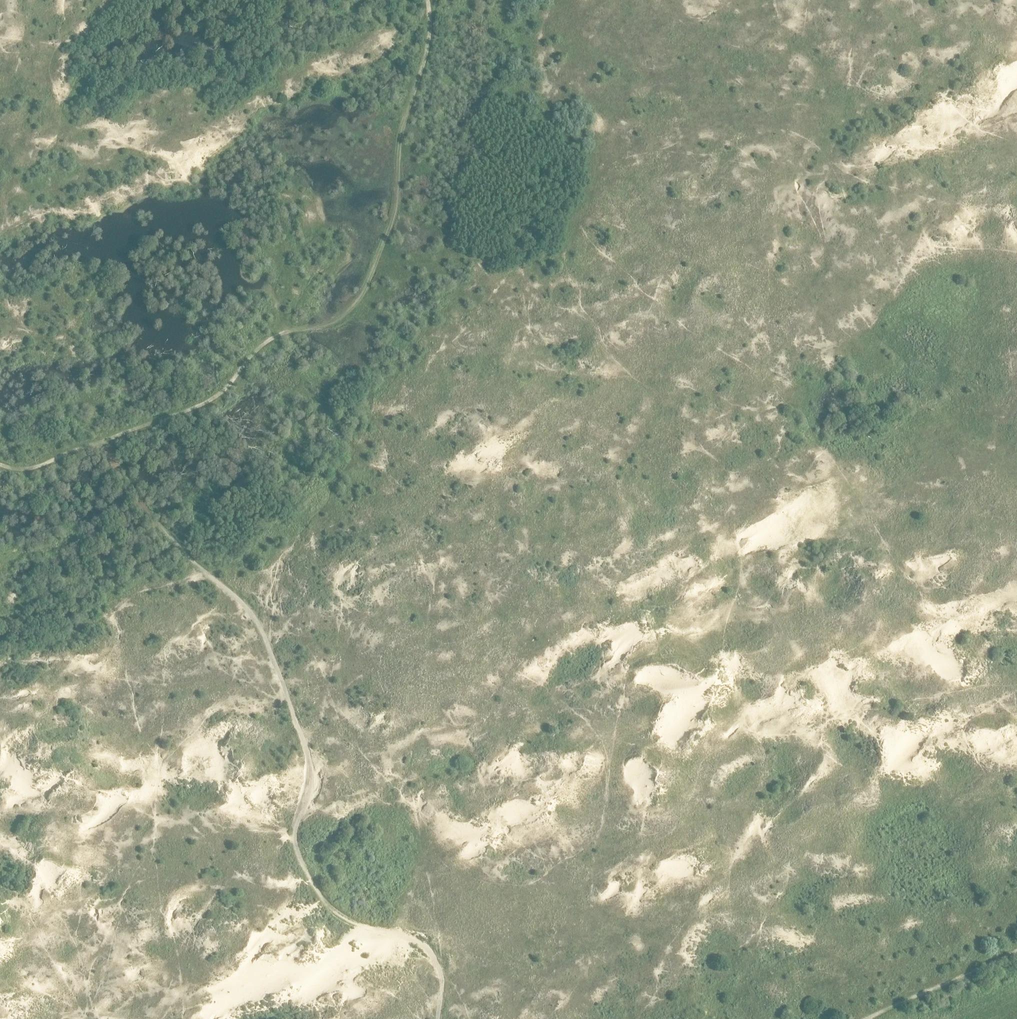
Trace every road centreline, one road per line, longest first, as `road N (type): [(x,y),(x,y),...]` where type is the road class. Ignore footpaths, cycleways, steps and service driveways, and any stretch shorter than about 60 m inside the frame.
road 1 (track): [(438,1018),(442,972),(430,951),(337,915),(300,861),(295,835),(309,762),(257,619),(129,490),(104,439)]
road 2 (track): [(104,439),(210,399),(266,341),(327,321),(357,301),(392,219),(399,141),(428,43),(428,0)]

